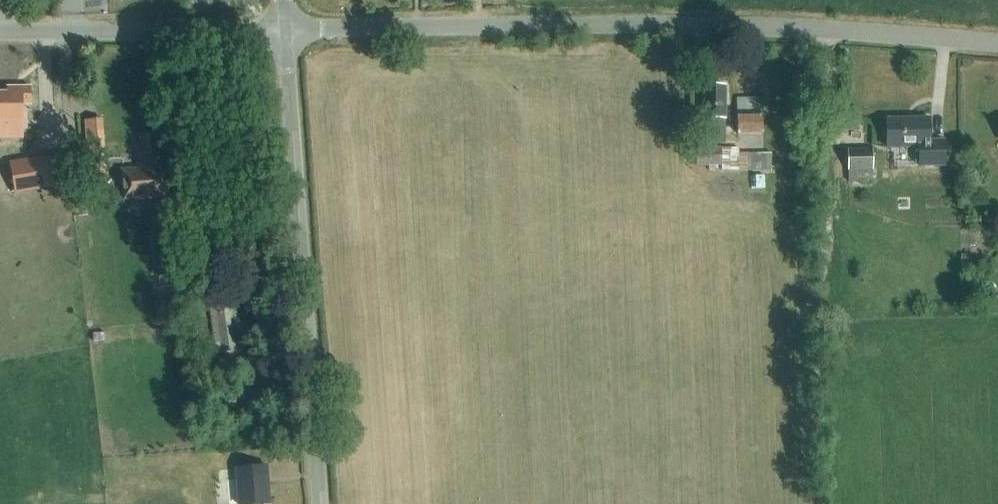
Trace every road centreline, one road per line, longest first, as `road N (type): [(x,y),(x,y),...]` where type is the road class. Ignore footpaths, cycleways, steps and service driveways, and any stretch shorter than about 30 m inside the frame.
road 1 (tertiary): [(997,44),(677,26),(283,32)]
road 2 (tertiary): [(319,503),(283,32)]
road 3 (tertiary): [(283,32),(0,32)]

